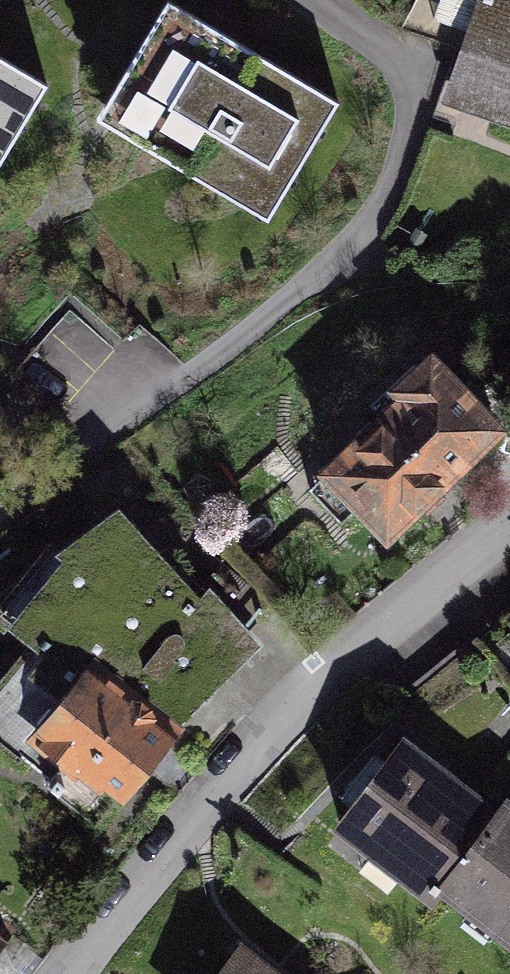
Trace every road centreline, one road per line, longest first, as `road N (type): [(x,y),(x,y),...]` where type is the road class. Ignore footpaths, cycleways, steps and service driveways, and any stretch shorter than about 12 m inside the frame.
road 1 (residential): [(0,509),(209,363),(363,234),(400,172),(415,106),(406,60),(318,0)]
road 2 (residential): [(509,528),(268,733),(65,973)]

